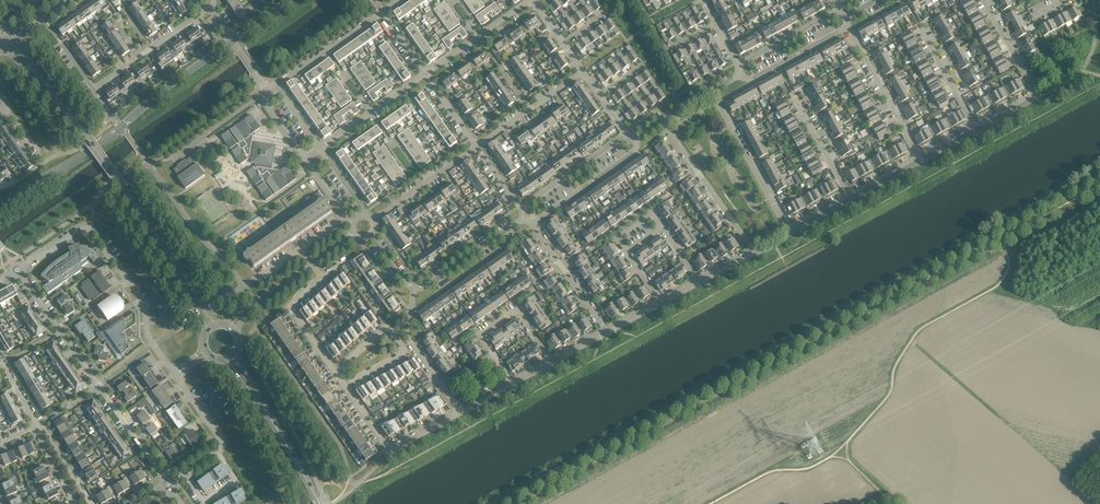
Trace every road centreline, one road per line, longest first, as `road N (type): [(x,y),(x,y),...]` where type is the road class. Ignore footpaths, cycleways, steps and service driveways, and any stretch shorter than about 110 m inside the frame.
road 1 (residential): [(168,483),(17,270)]
road 2 (residential): [(172,370),(148,334),(145,303),(89,227),(17,270)]
road 3 (residential): [(850,199),(789,234),(712,92)]
road 4 (residential): [(699,281),(754,251),(662,120)]
road 5 (residential): [(202,11),(94,89),(60,42)]
road 6 (secondary): [(166,251),(66,109)]
road 7 (residential): [(552,361),(517,311),(482,336),(514,382)]
road 8 (residential): [(921,163),(850,28)]
road 9 (residential): [(178,378),(220,442),(168,483)]
road 10 (residential): [(459,411),(407,338),(415,286)]
road 11 (residential): [(531,223),(636,151),(637,138)]
road 12 (residential): [(604,335),(531,223)]
road 13 (residential): [(277,91),(382,12)]
road 14 (residential): [(627,134),(520,208)]
road 15 (residential): [(477,147),(583,72)]
road 16 (residential): [(425,74),(530,0)]
road 17 (residential): [(321,149),(425,74)]
road 18 (residential): [(415,286),(442,277),(522,221)]
road 19 (residential): [(373,218),(477,147)]
road 20 (residential): [(334,370),(289,306),(322,277)]
road 21 (residential): [(978,130),(920,23)]
road 22 (residential): [(850,199),(793,92)]
road 23 (residential): [(741,75),(759,76),(850,28)]

